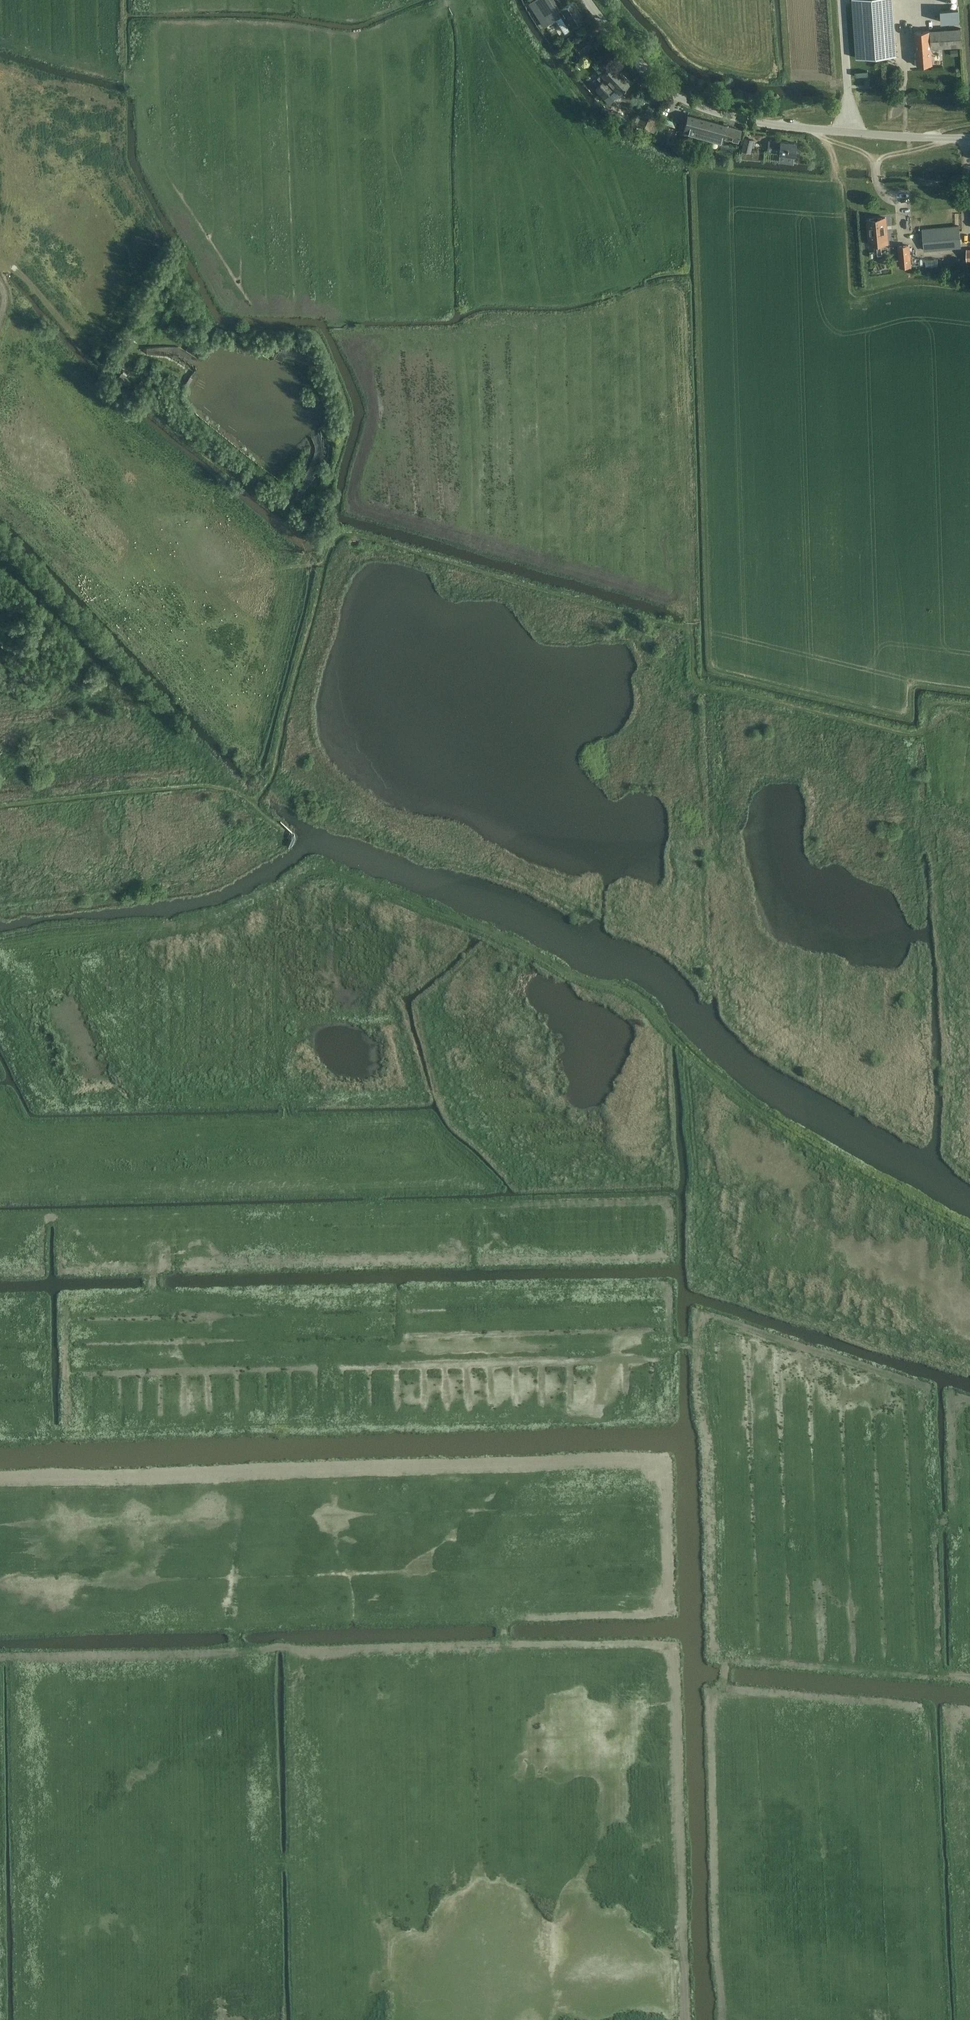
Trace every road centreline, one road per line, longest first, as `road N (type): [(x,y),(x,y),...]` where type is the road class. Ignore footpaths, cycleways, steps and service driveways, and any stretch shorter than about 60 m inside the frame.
road 1 (unclassified): [(969,139),(790,127),(712,111),(662,88),(586,0)]

